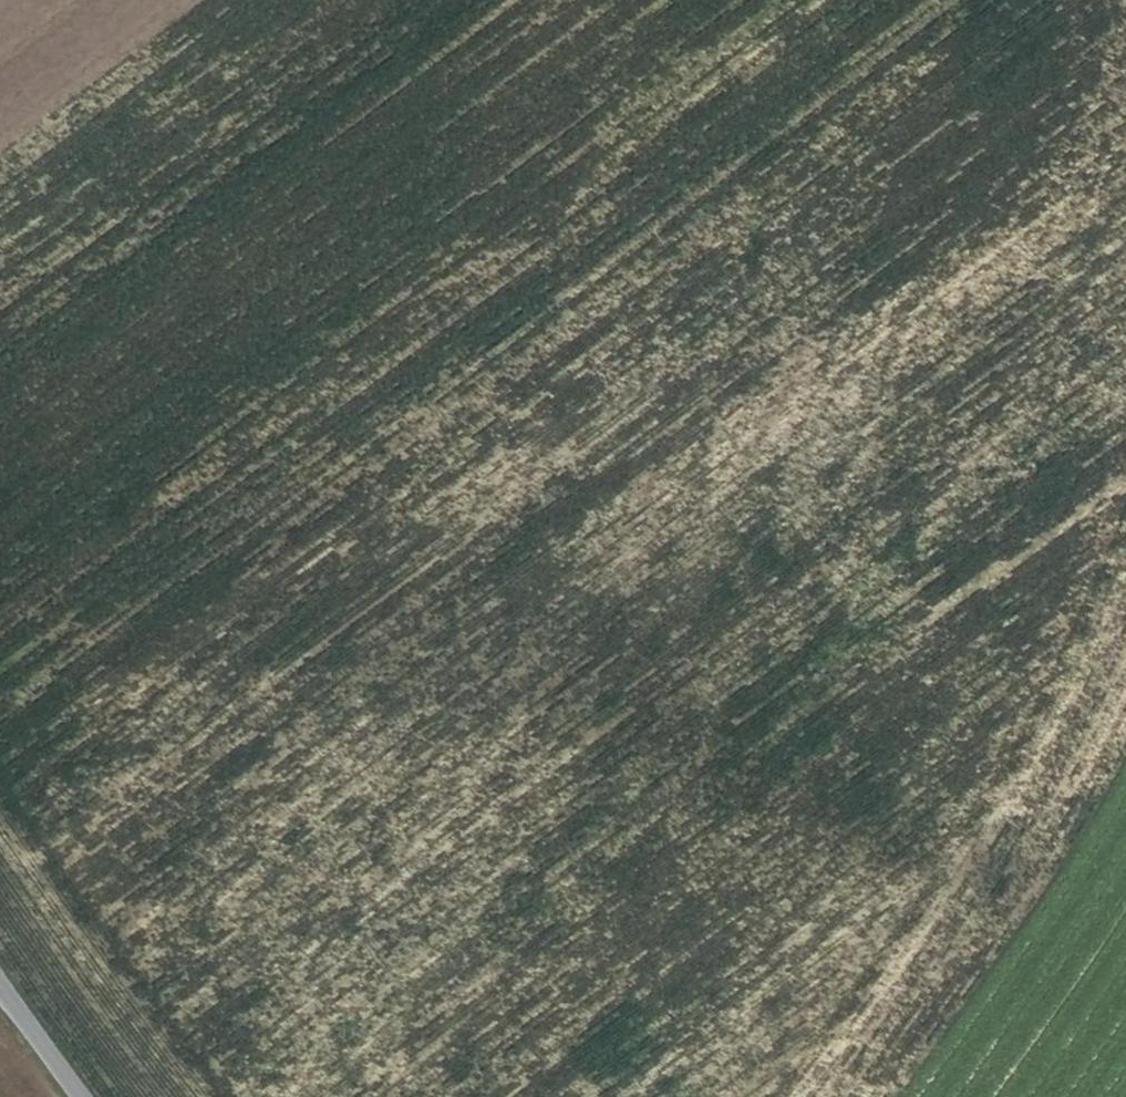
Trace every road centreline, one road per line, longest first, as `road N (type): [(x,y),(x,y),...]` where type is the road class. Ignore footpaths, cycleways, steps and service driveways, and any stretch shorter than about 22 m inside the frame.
road 1 (unclassified): [(85,1096),(0,984)]

